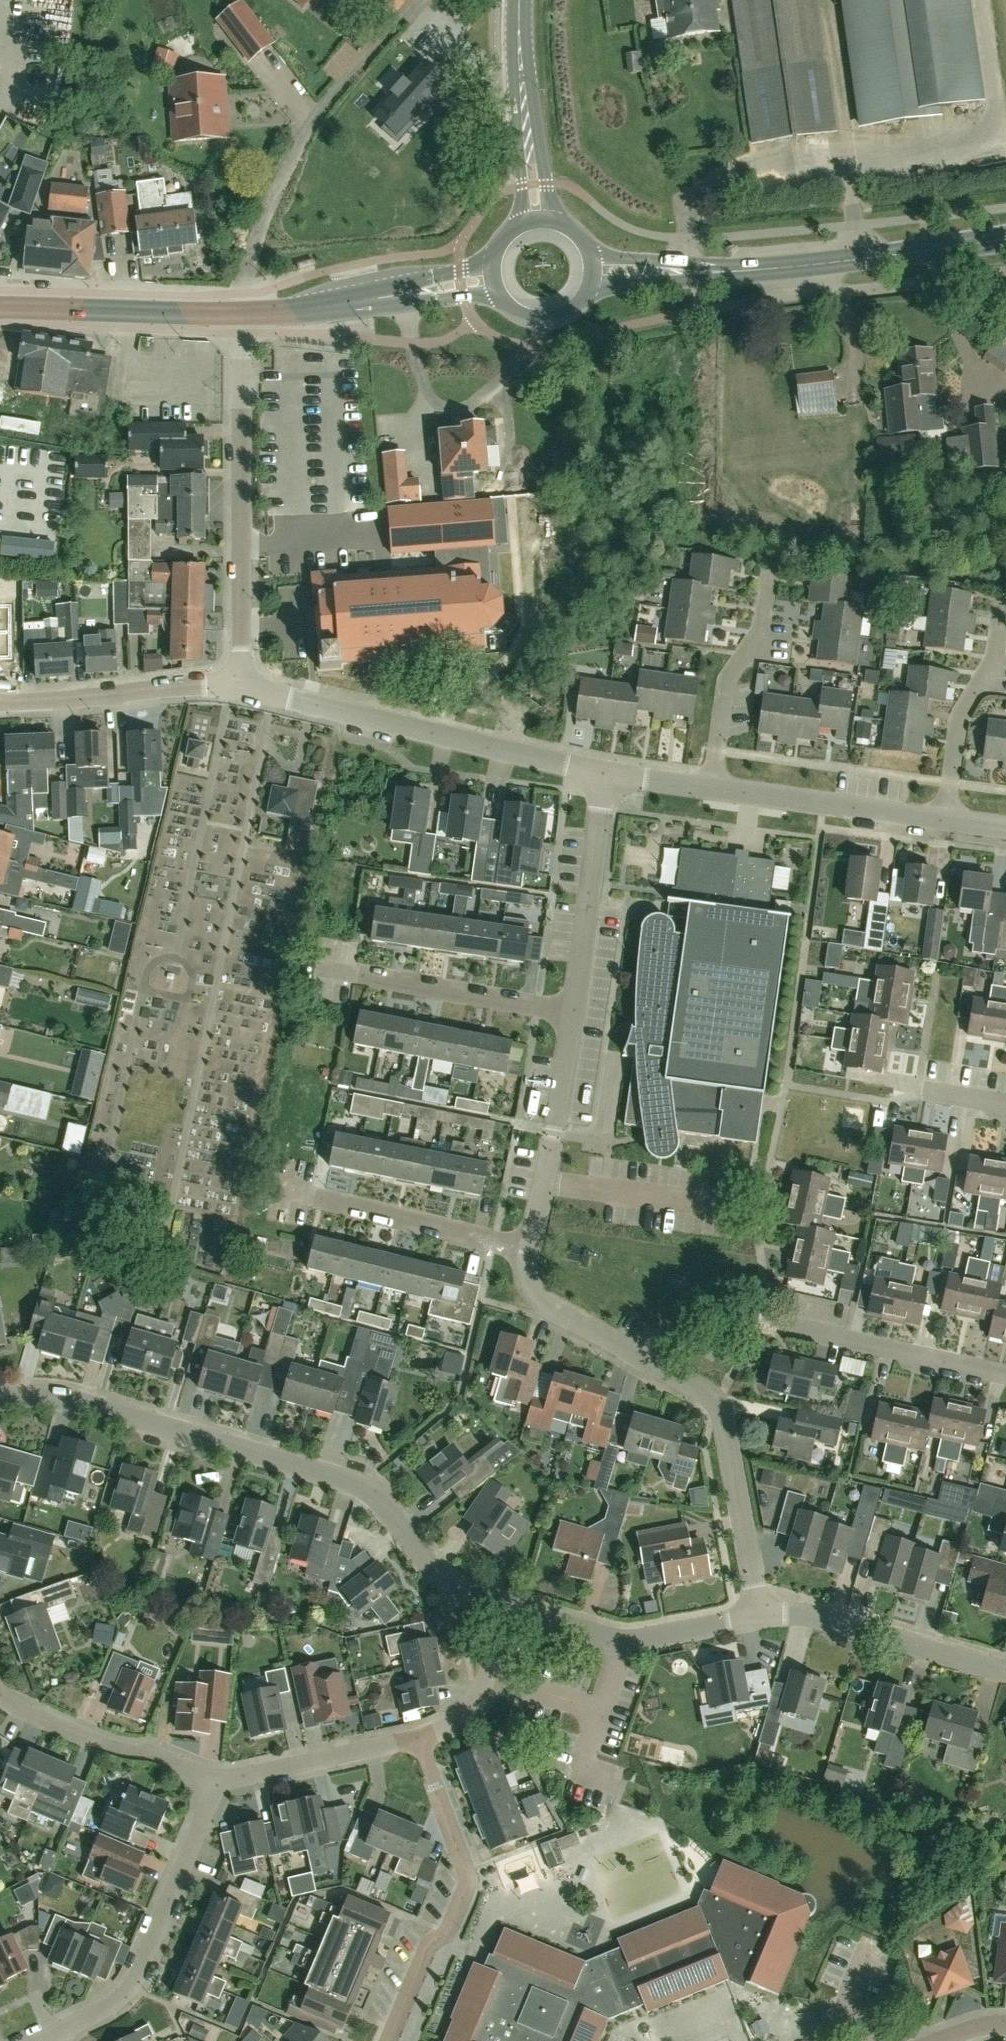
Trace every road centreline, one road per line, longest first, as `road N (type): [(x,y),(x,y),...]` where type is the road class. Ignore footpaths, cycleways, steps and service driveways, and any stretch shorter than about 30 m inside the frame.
road 1 (residential): [(0,1405),(58,1402),(365,1489),(441,1582),(507,1613)]
road 2 (residential): [(760,1617),(728,1437),(714,1403),(544,1304),(527,1277),(531,1251)]
road 3 (primary): [(593,271),(747,273),(1005,241)]
road 4 (residential): [(605,773),(238,685)]
road 5 (residential): [(238,685),(240,312)]
road 6 (residential): [(240,312),(251,257),(293,161),(346,82),(420,0)]
road 7 (residential): [(384,2040),(422,1949),(450,1923),(460,1894),(460,1871),(416,1738)]
road 8 (residential): [(61,2032),(108,2005),(142,1971),(216,1773)]
road 9 (residential): [(507,1613),(621,1641),(760,1617)]
road 10 (primary): [(240,312),(349,307),(494,282)]
road 11 (residential): [(760,1617),(821,1619),(1005,1669)]
road 12 (residential): [(573,1015),(605,773)]
road 13 (primary): [(0,307),(240,312)]
road 14 (residential): [(531,1251),(573,1015)]
road 15 (residential): [(238,685),(0,701)]
road 16 (residential): [(947,821),(712,789)]
road 17 (residential): [(712,789),(729,681),(761,642),(771,568)]
road 18 (residential): [(216,1773),(26,1711),(0,1691)]
road 19 (residential): [(1005,1375),(784,1327)]
road 20 (residential): [(947,821),(961,714),(994,662),(999,609)]
road 21 (residential): [(531,1251),(315,1197)]
road 22 (secondary): [(539,221),(521,0)]
road 23 (residential): [(573,1015),(358,976)]
road 24 (residential): [(416,1738),(216,1773)]
road 25 (residential): [(507,1613),(479,1698),(453,1726),(416,1738)]
road 26 (primary): [(494,282),(517,313),(555,319),(578,306),(593,271)]

